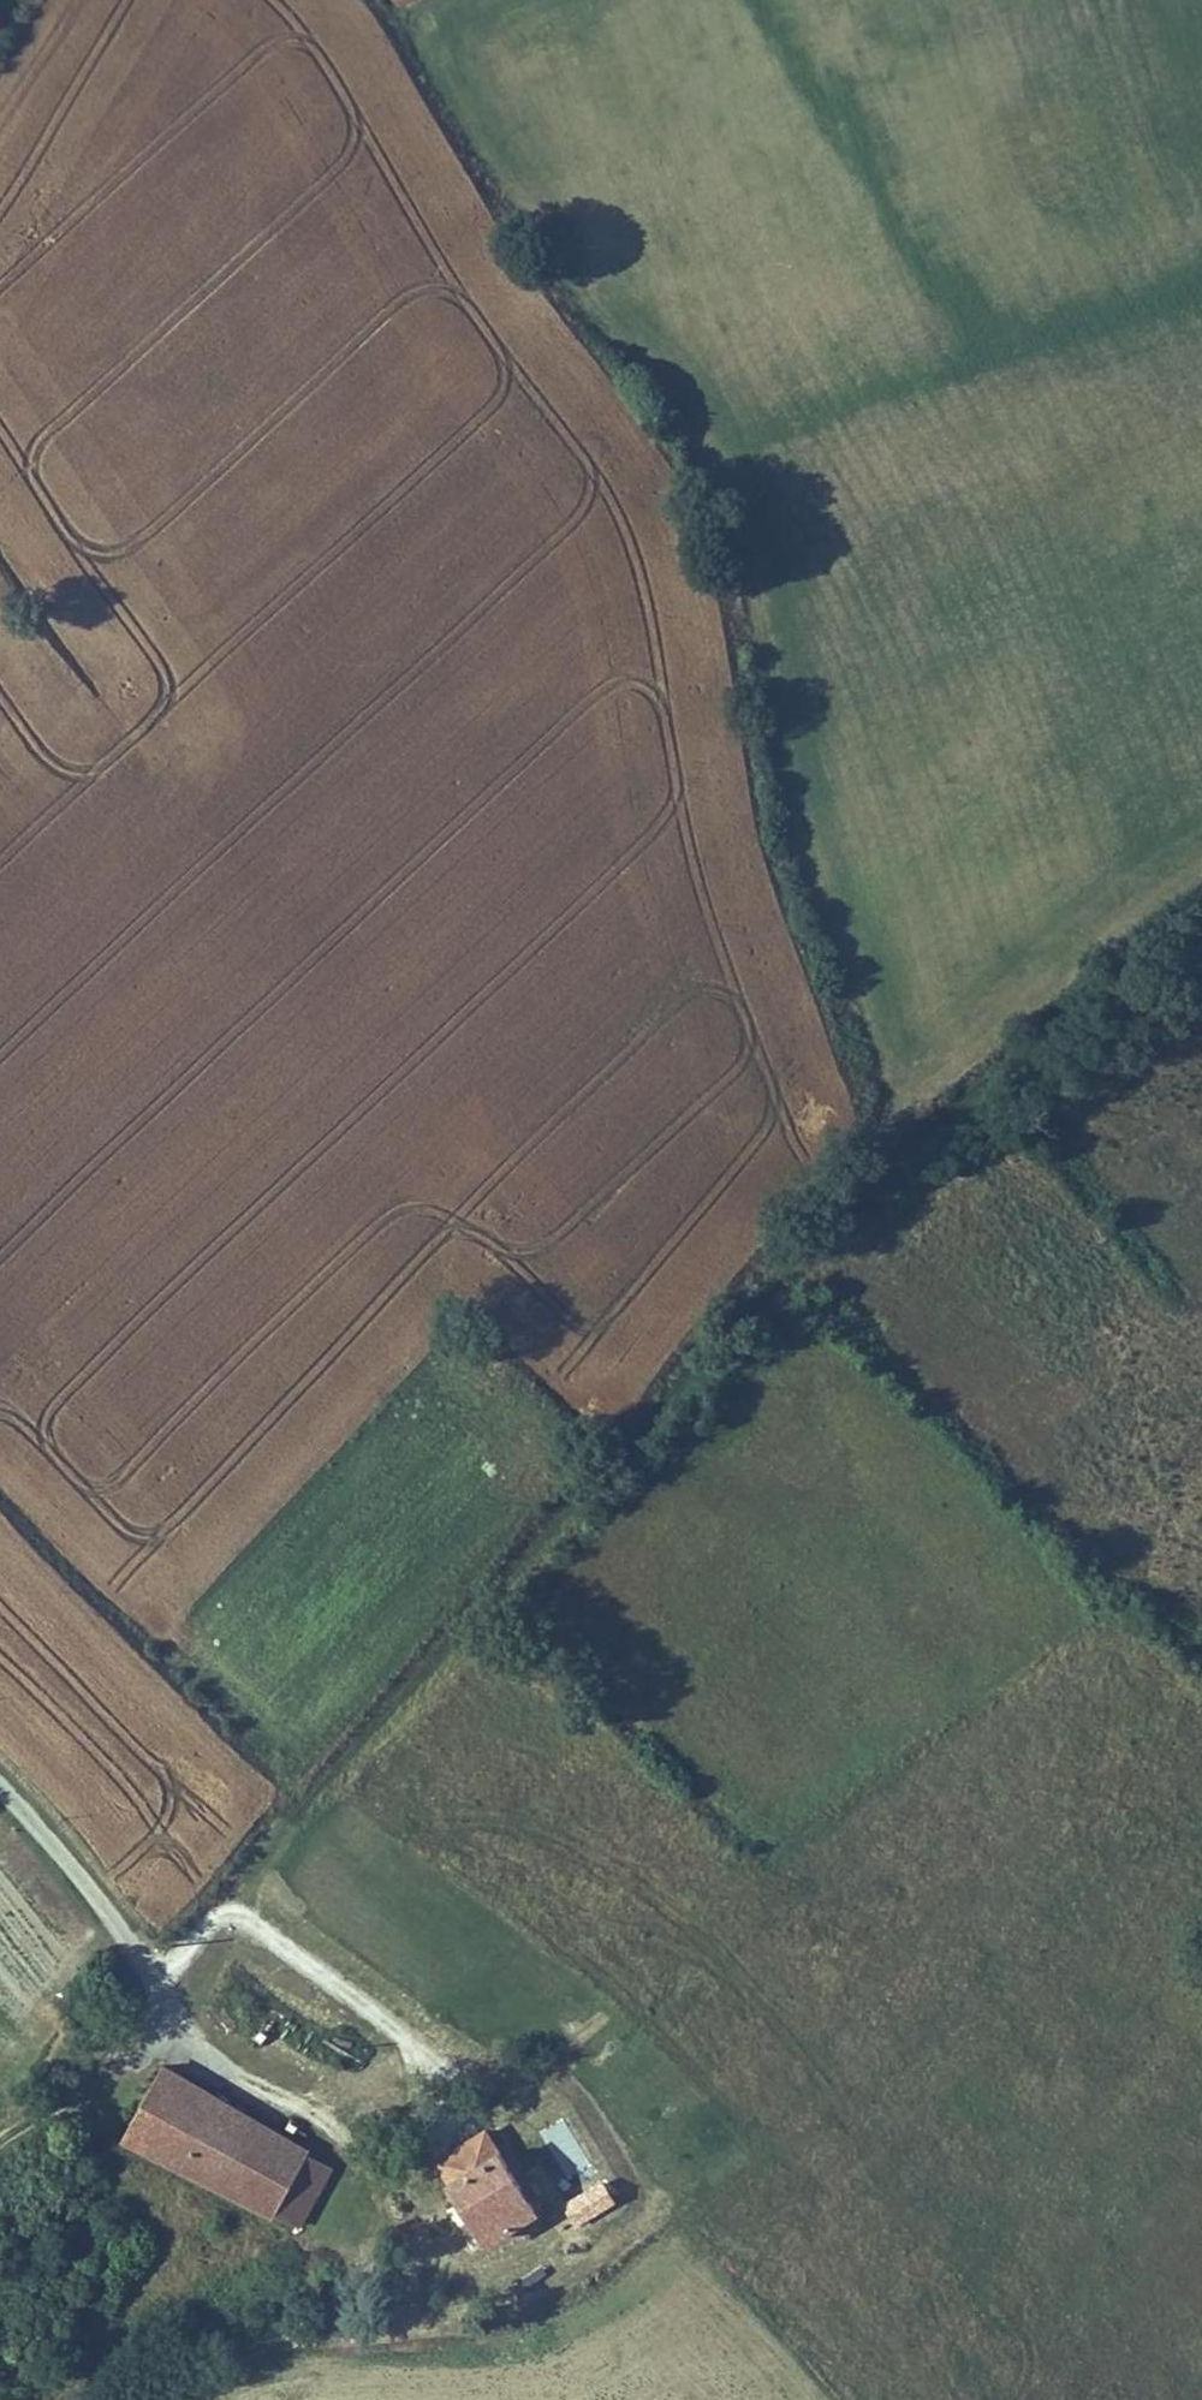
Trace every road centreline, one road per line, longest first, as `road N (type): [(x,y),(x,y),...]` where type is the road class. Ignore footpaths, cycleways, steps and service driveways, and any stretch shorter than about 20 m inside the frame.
road 1 (track): [(0,2136),(86,2077),(169,1990),(514,1531),(1003,1040),(1201,921)]
road 2 (unclassified): [(0,1777),(169,1990)]

